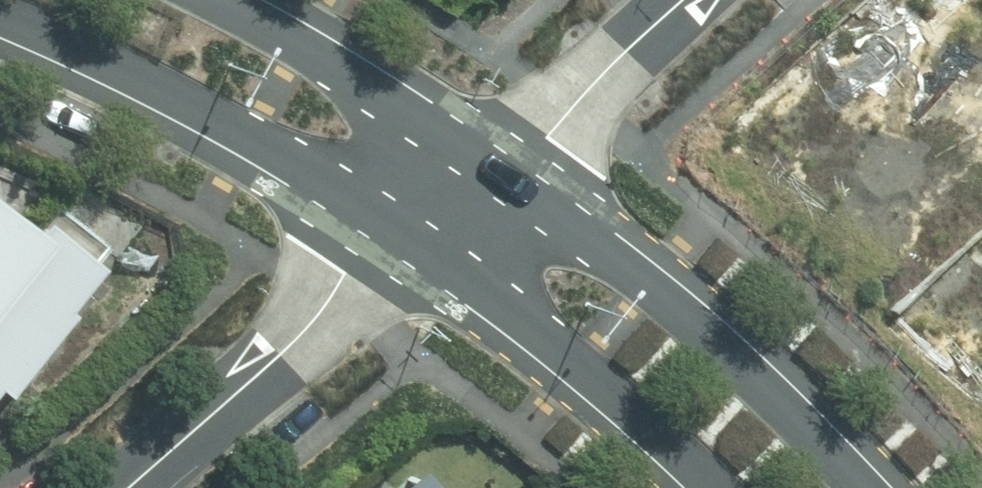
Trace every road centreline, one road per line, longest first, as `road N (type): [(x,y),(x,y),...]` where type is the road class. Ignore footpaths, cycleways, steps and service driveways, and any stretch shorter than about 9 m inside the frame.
road 1 (tertiary): [(486,164),(757,379),(862,487)]
road 2 (tertiary): [(402,242),(168,95),(0,19)]
road 3 (tertiary): [(711,487),(666,440),(518,318),(402,242)]
road 4 (residential): [(120,487),(402,242)]
road 5 (tertiary): [(211,0),(486,164)]
road 6 (residential): [(681,0),(486,164)]

